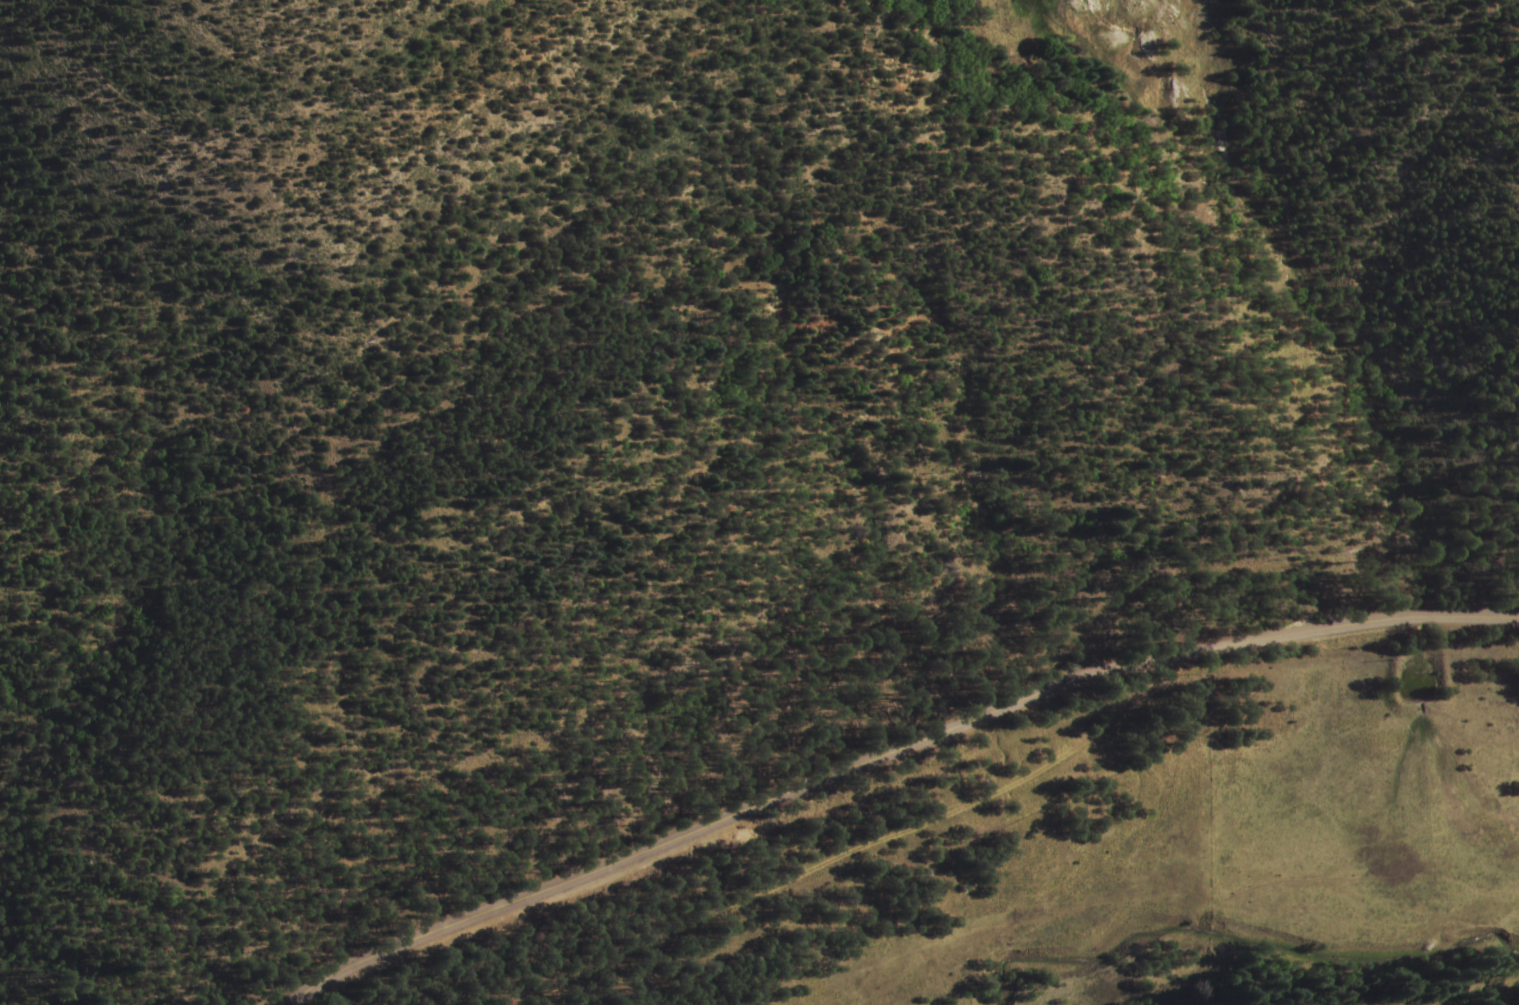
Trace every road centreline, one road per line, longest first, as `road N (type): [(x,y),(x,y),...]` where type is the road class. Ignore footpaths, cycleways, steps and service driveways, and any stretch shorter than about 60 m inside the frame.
road 1 (residential): [(1518,618),(1395,615),(1330,623),(1093,672),(415,940),(295,1004)]

